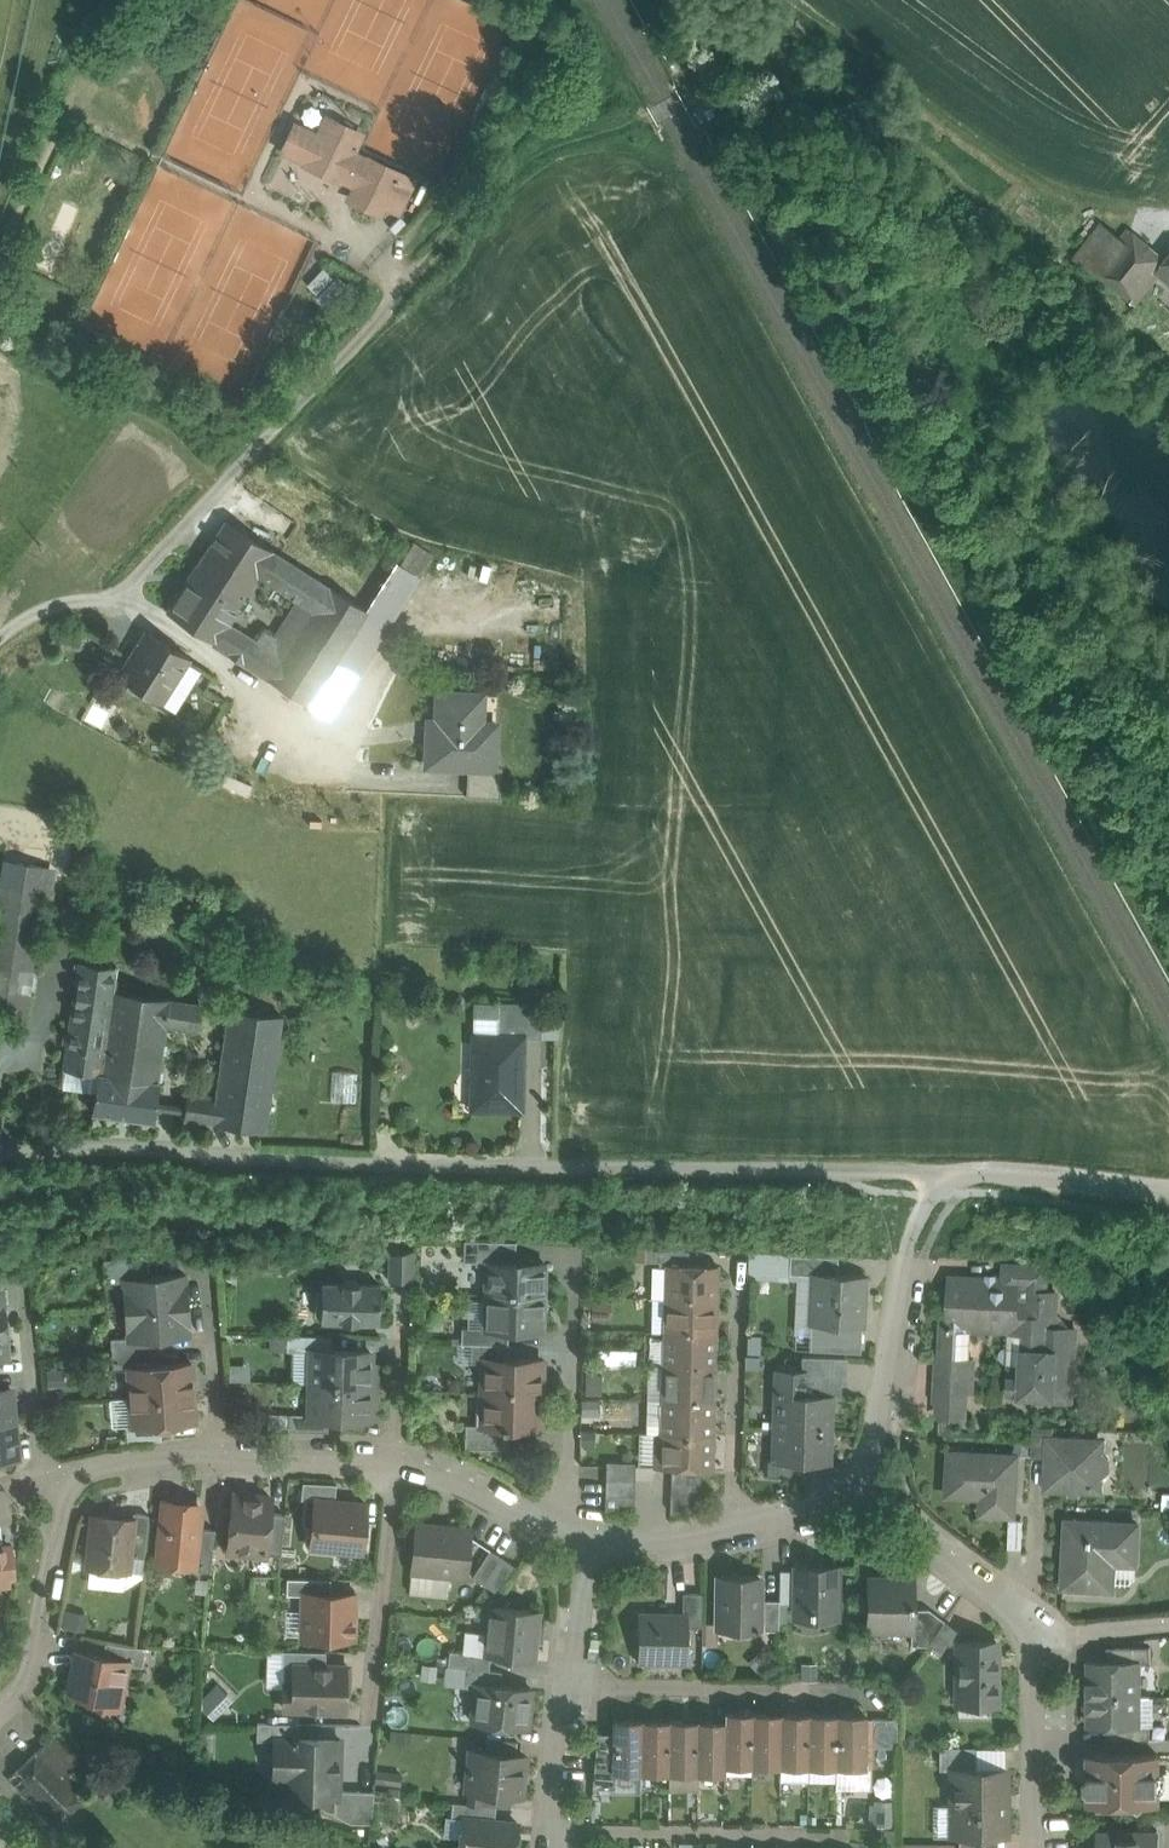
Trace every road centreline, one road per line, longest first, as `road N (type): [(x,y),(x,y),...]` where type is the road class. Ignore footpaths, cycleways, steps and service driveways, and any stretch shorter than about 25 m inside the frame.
road 1 (track): [(0,654),(22,630),(154,576),(411,278),(553,147),(714,84),(671,0)]
road 2 (unclassified): [(936,1175),(436,1166),(171,1142),(0,1153)]
road 3 (track): [(768,0),(1040,183),(1131,217),(1168,219)]
road 4 (residential): [(872,1496),(936,1175)]
road 5 (track): [(109,594),(216,664),(271,726),(331,753)]
road 6 (residential): [(826,1836),(558,1833)]
road 7 (residential): [(564,1685),(830,1691)]
road 8 (residential): [(397,1462),(370,1722)]
road 9 (residential): [(583,1560),(570,1498),(575,1301)]
road 10 (residential): [(727,1530),(739,1278)]
road 11 (residential): [(0,1709),(20,1690),(65,1528),(51,1477)]
road 12 (unclassified): [(1168,1189),(936,1175)]
road 13 (residential): [(1050,1847),(1051,1668),(1032,1633)]
road 14 (residential): [(397,1462),(462,1481),(533,1517),(583,1560)]
road 15 (residential): [(1032,1633),(990,1585),(872,1496)]
road 16 (residential): [(51,1477),(118,1463),(224,1456)]
road 17 (residential): [(224,1456),(397,1462)]
road 18 (residential): [(51,1477),(41,1456),(28,1323)]
road 19 (residential): [(564,1685),(550,1805),(558,1833)]
road 20 (residential): [(872,1496),(727,1530)]
road 21 (residential): [(727,1530),(583,1560)]
road 22 (residential): [(1032,1633),(1168,1625)]
road 23 (residential): [(402,1326),(397,1462)]
road 24 (residential): [(213,1323),(224,1456)]
road 25 (residential): [(583,1560),(564,1685)]
road 26 (residential): [(1037,1510),(1032,1633)]

